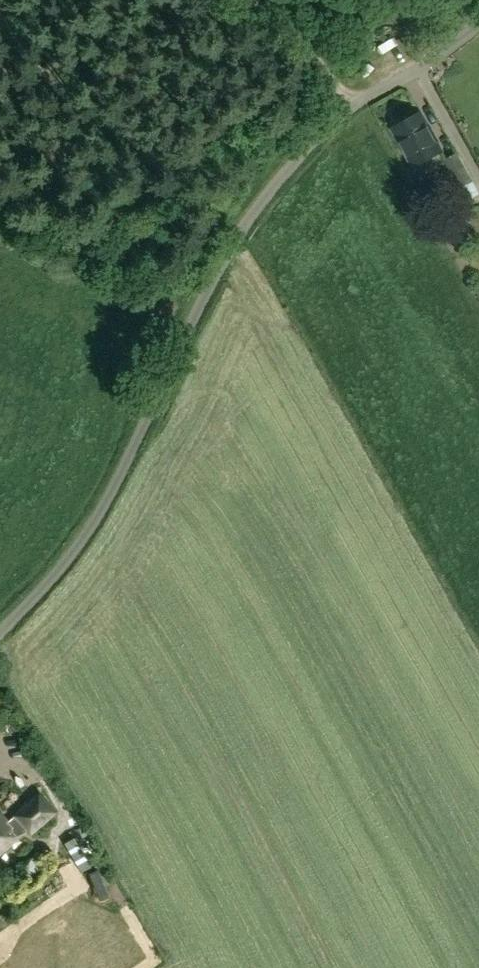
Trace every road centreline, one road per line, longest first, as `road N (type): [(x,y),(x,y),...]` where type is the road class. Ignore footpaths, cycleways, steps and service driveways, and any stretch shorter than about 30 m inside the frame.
road 1 (unclassified): [(0,634),(89,529),(196,309),(287,168),(356,103),(478,27)]
road 2 (track): [(356,103),(272,0)]

